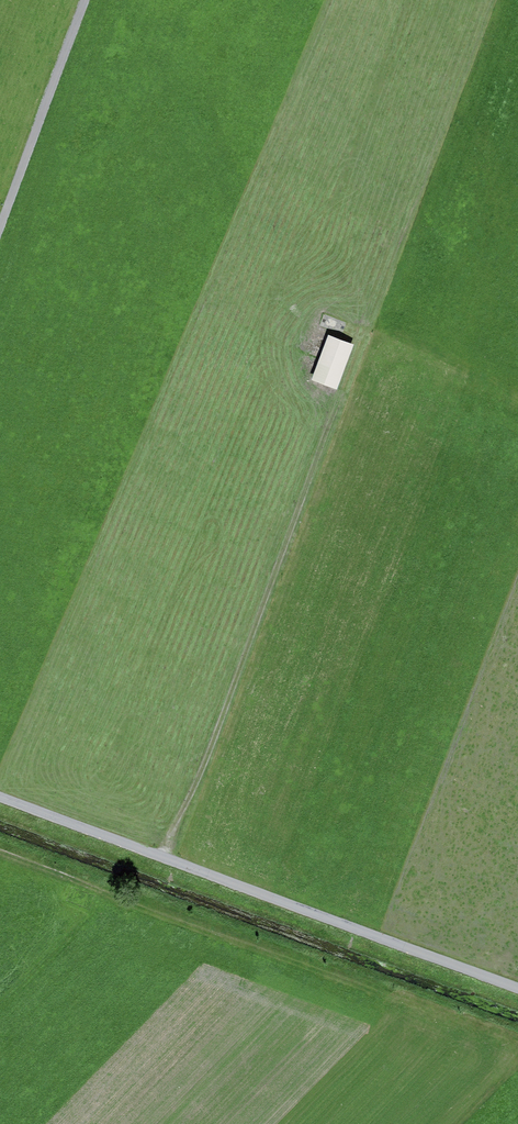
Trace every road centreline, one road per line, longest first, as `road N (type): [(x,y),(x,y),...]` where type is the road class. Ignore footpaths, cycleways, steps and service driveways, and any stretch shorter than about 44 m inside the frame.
road 1 (track): [(364,331),(162,857)]
road 2 (track): [(517,987),(0,797)]
road 3 (track): [(0,228),(87,0)]

